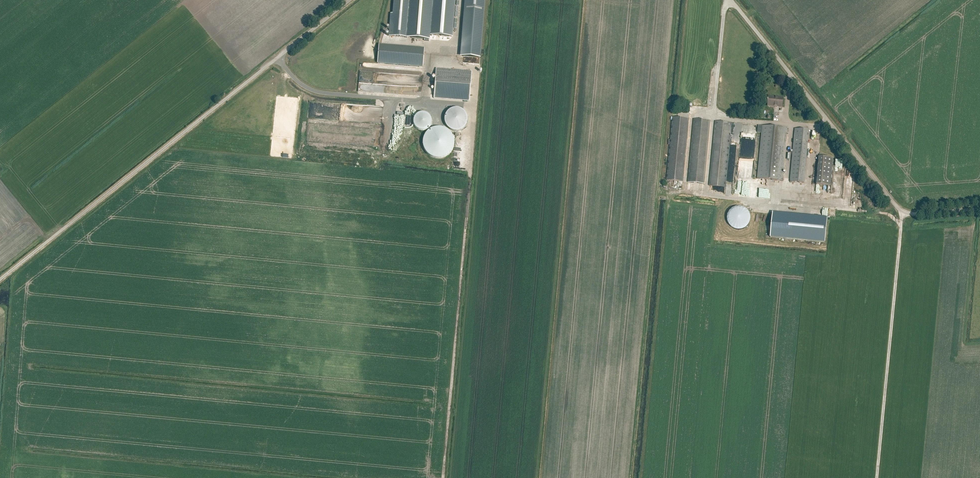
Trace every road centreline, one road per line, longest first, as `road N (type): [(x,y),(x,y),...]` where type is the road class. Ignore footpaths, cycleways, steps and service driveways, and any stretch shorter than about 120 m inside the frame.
road 1 (unclassified): [(0,279),(349,0)]
road 2 (unclassified): [(731,0),(903,215)]
road 3 (unclassified): [(876,477),(903,215)]

